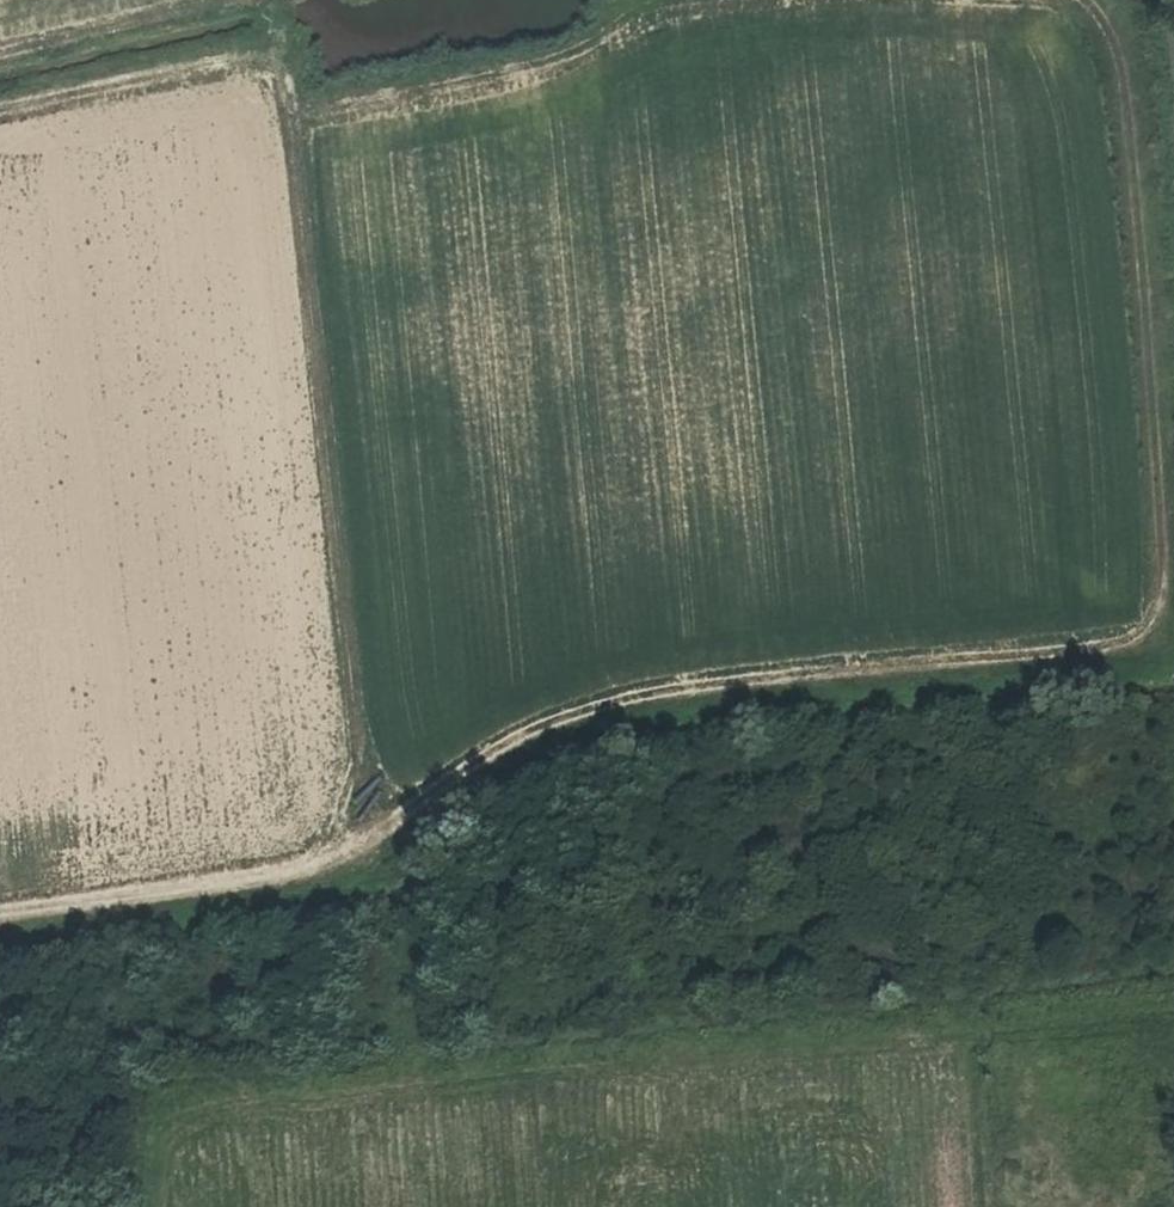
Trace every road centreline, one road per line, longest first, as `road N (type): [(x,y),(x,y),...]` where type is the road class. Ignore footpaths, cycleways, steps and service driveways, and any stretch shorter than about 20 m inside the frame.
road 1 (residential): [(0,911),(314,860),(419,791),(574,715),(1141,622),(1157,555),(1105,37),(1082,0)]

